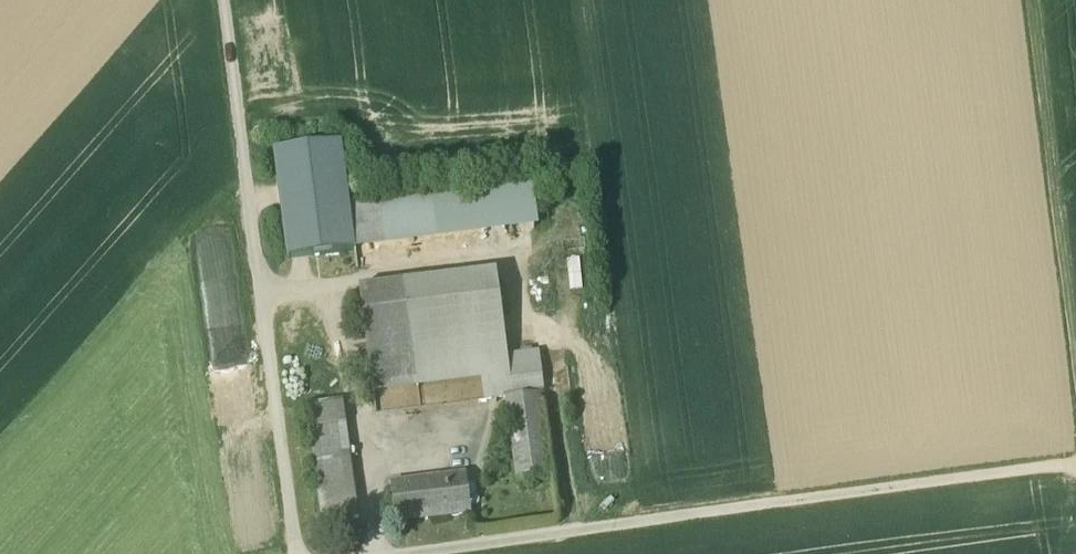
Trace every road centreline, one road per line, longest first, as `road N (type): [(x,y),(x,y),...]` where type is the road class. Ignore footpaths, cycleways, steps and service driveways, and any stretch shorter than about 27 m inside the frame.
road 1 (track): [(381,553),(1075,470)]
road 2 (track): [(1075,367),(1027,0)]

